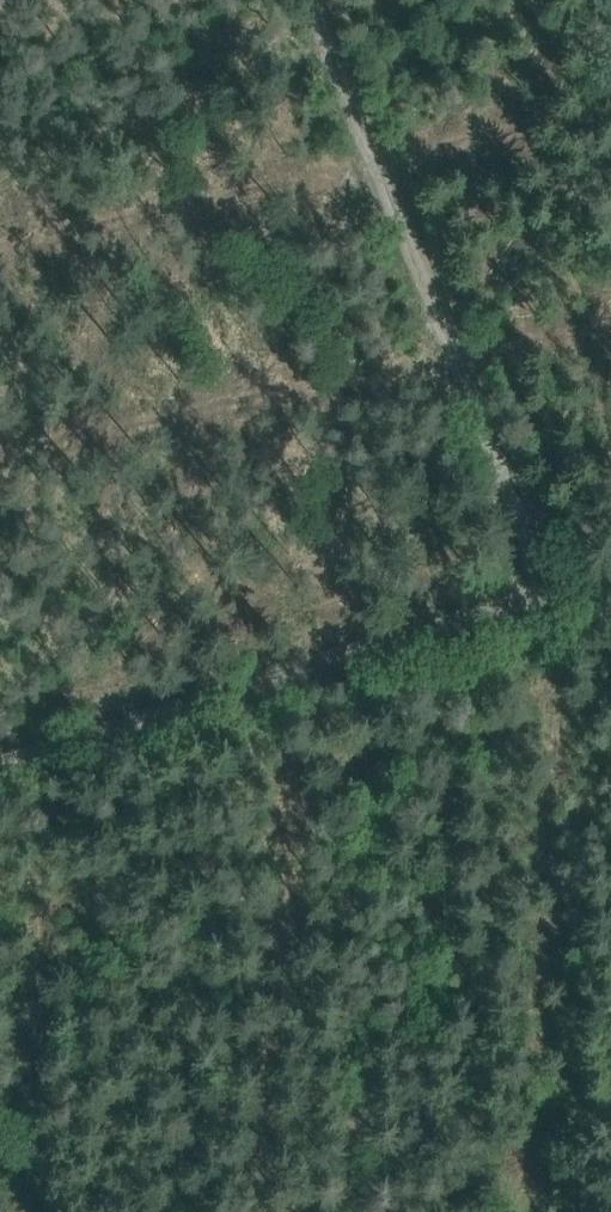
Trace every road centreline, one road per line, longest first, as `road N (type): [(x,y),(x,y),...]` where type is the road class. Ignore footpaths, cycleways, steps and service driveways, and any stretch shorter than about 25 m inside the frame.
road 1 (track): [(295,0),(550,603)]
road 2 (track): [(610,585),(0,773)]
road 3 (track): [(315,52),(0,190)]

